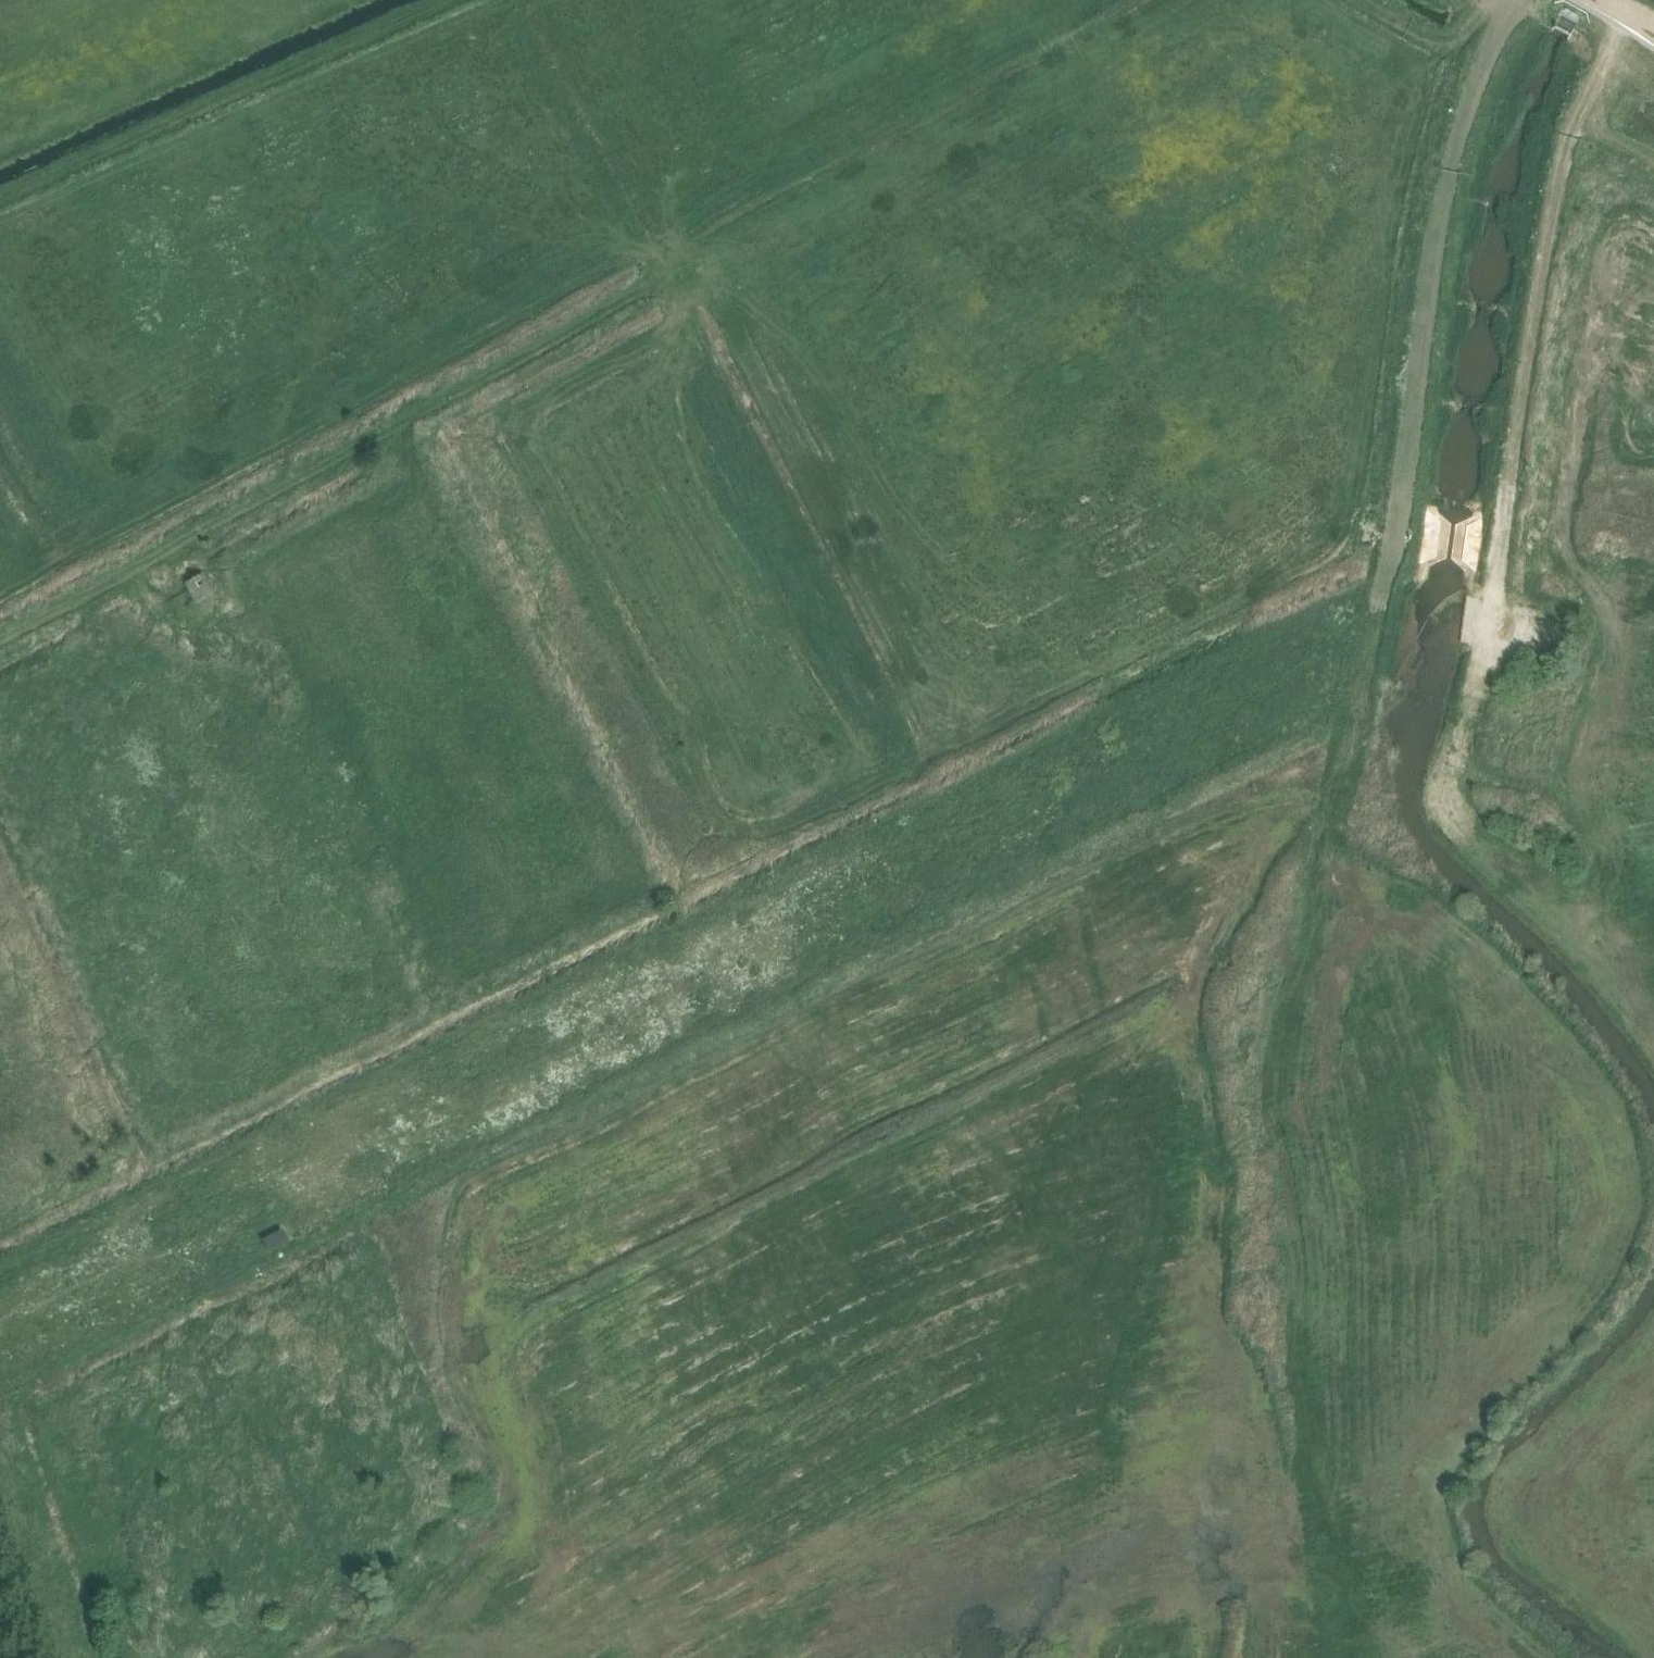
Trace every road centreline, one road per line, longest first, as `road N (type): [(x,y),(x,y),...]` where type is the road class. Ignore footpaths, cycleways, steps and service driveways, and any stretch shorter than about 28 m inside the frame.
road 1 (track): [(0,637),(639,286)]
road 2 (track): [(1622,3),(1588,64),(1566,146)]

